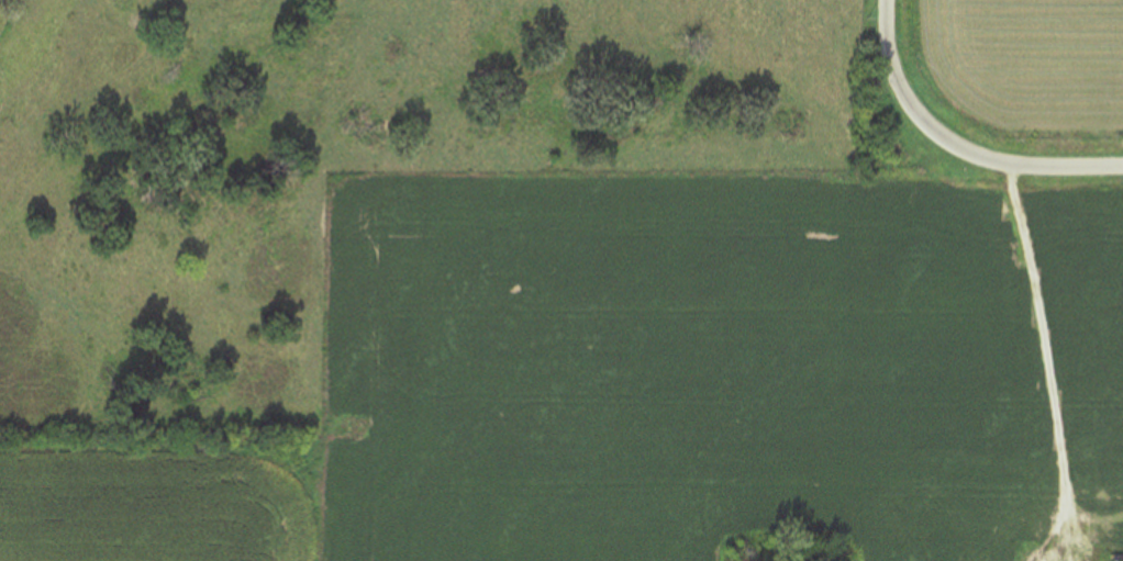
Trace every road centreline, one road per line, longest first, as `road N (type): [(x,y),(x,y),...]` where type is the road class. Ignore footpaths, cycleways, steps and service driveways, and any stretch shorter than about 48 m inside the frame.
road 1 (residential): [(883,0),(892,74),(938,128),(1000,158),(1122,165)]

